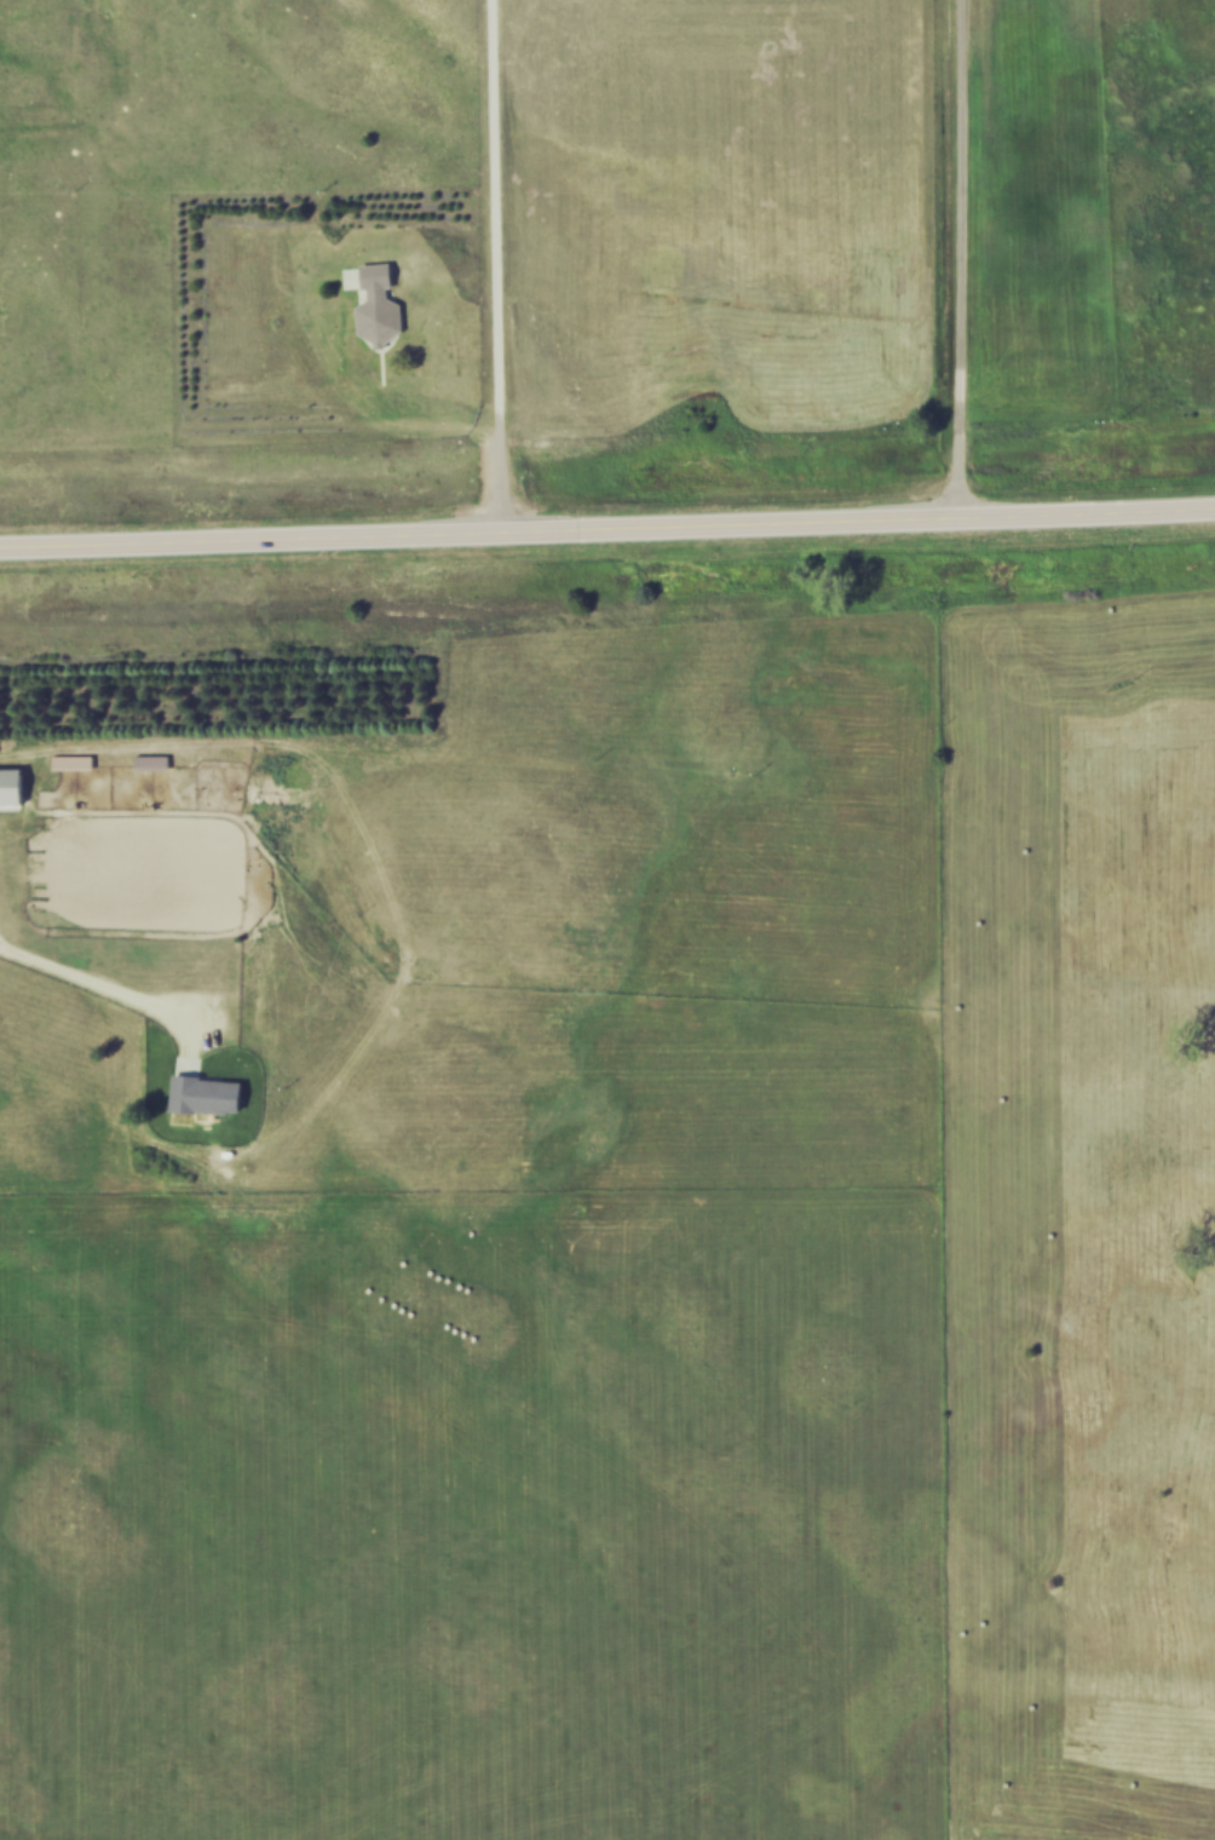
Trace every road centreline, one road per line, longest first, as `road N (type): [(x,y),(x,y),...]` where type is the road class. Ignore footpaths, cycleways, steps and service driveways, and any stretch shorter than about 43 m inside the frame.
road 1 (secondary): [(1214,517),(0,559)]

